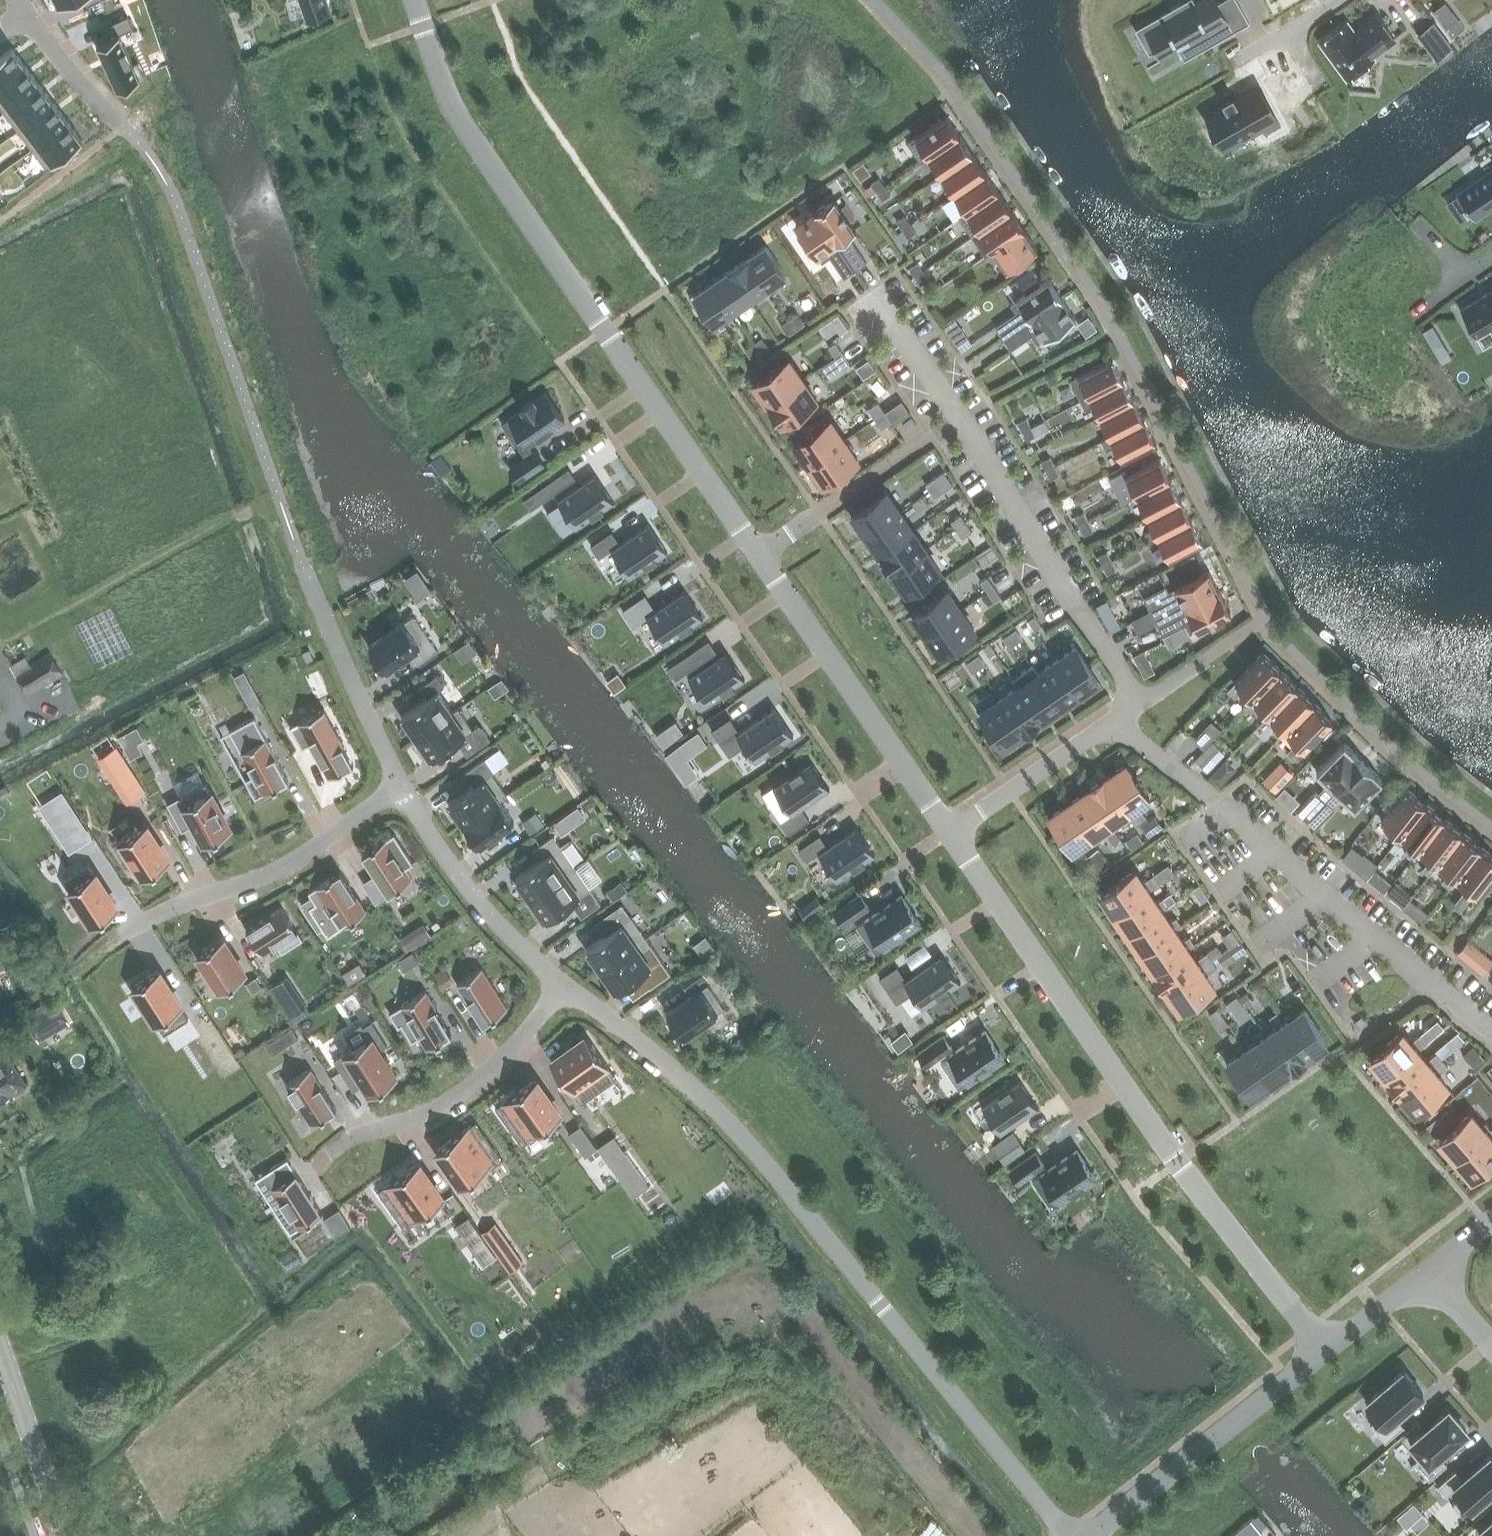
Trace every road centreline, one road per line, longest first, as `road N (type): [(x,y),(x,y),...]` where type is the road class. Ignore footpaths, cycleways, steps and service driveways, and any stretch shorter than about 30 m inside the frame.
road 1 (residential): [(948,830),(452,106),(413,0)]
road 2 (residential): [(1066,1535),(746,1144),(676,1070),(564,987)]
road 3 (residential): [(1327,1349),(1178,1164),(948,830)]
road 4 (residential): [(400,787),(291,863),(124,932)]
road 5 (residential): [(948,830),(1205,659)]
road 6 (residential): [(1087,1535),(1327,1349)]
road 7 (residential): [(564,987),(458,1096),(351,1137),(324,1157)]
road 8 (residential): [(564,987),(495,924),(400,787)]
road 9 (residential): [(400,787),(305,571)]
road 10 (secondary): [(64,1535),(0,1350)]
road 11 (residential): [(123,129),(24,22)]
road 12 (residential): [(1327,1349),(1431,1267)]
road 13 (residential): [(1233,62),(1342,0)]

